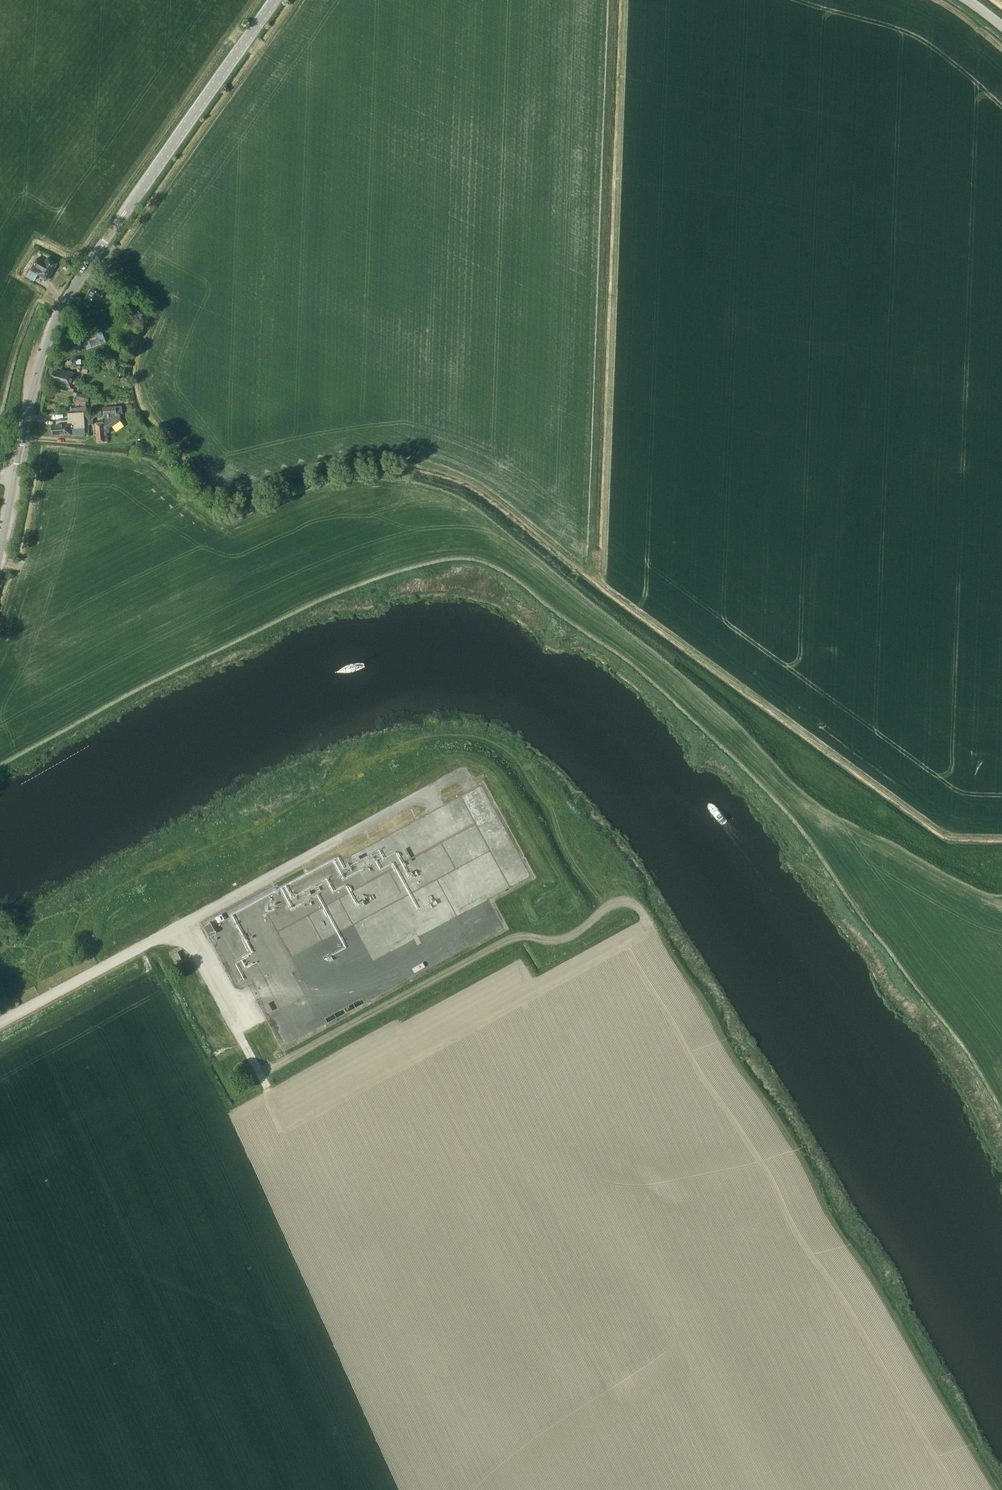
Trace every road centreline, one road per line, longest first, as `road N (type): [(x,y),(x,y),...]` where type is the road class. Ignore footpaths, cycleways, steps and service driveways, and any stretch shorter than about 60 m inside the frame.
road 1 (secondary): [(0,540),(32,389),(61,310),(275,0)]

